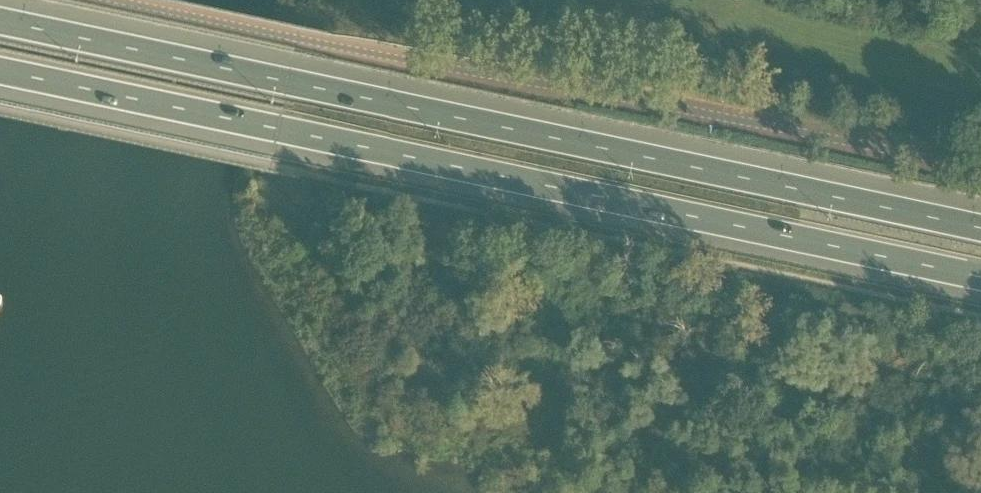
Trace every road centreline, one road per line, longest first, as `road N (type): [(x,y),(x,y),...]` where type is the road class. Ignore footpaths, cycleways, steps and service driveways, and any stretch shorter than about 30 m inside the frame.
road 1 (trunk): [(0,71),(980,280)]
road 2 (trunk): [(980,228),(0,22)]
road 3 (unclassified): [(980,170),(112,0)]

